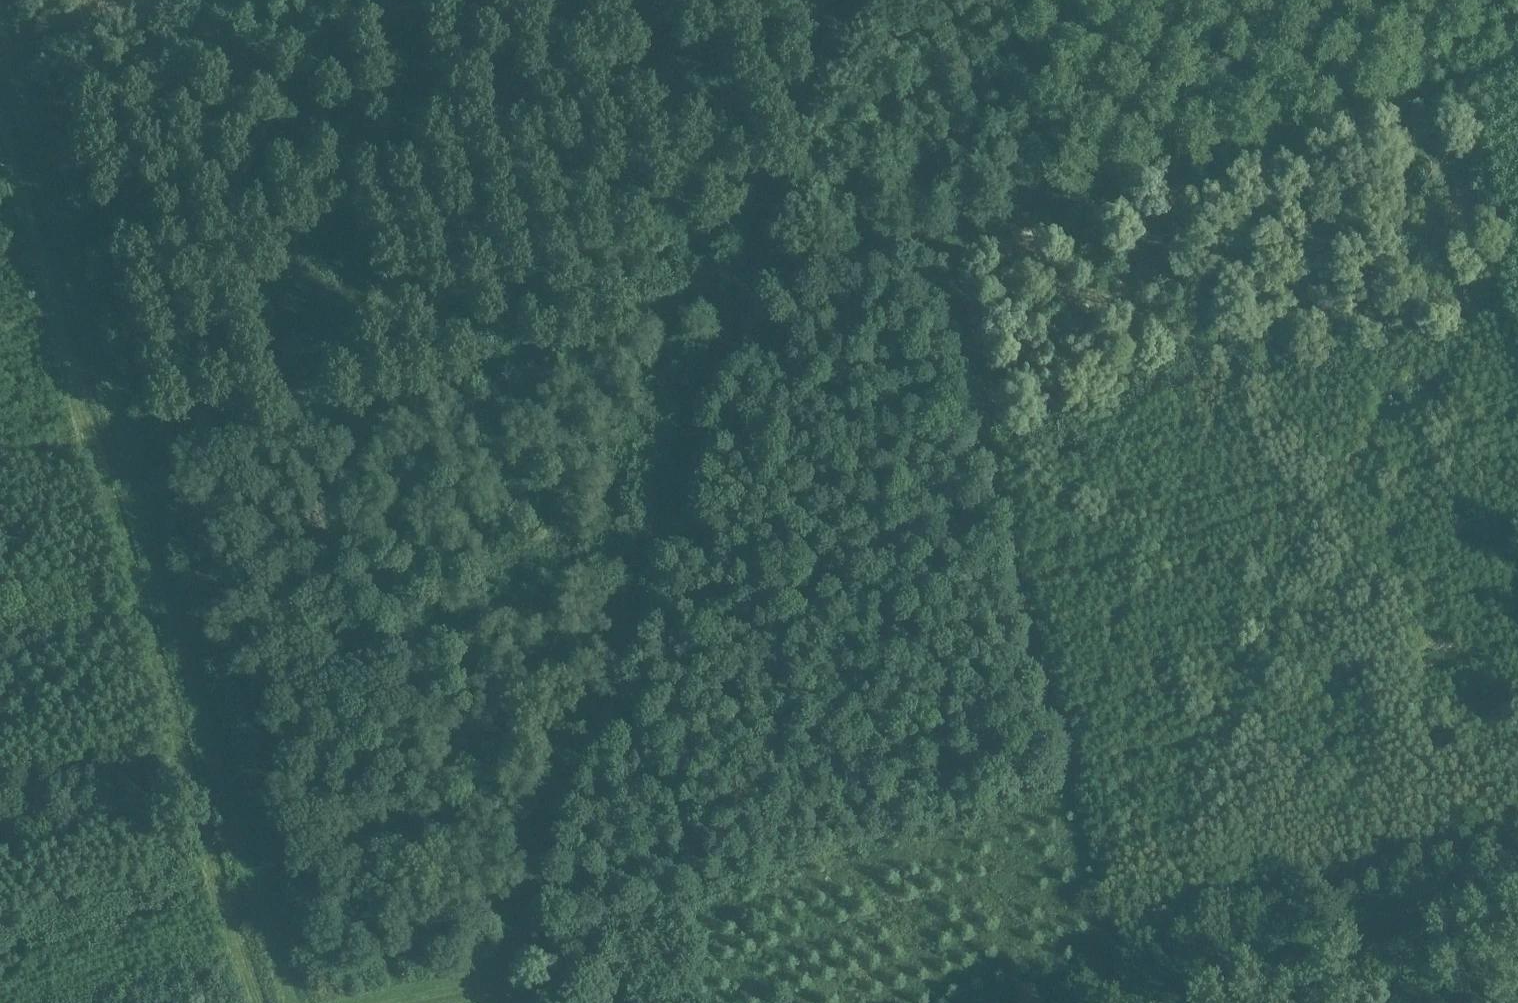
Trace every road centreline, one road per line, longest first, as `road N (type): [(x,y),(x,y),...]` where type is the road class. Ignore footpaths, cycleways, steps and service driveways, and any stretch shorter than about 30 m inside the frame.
road 1 (track): [(1517,63),(142,469)]
road 2 (track): [(2,0),(298,1002)]
road 3 (track): [(507,981),(508,930),(547,814),(751,285),(845,0)]

